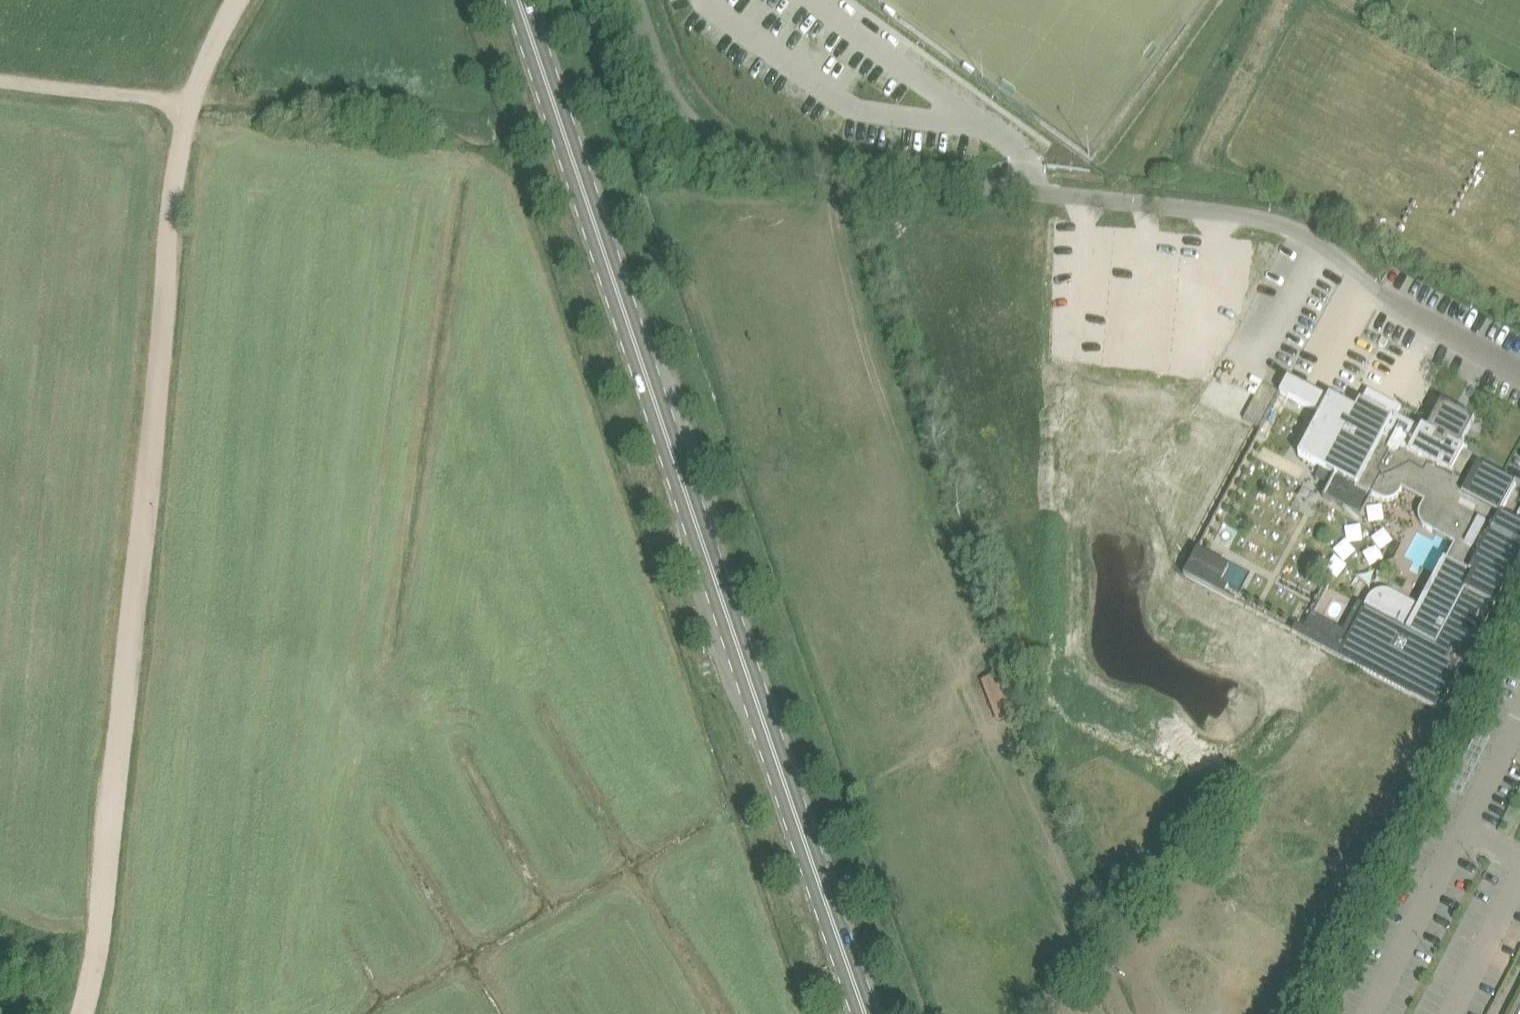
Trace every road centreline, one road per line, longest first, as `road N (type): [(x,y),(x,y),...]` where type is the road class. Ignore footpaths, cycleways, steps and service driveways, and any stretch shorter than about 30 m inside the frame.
road 1 (secondary): [(865,1013),(520,0)]
road 2 (track): [(82,1013),(99,967),(131,587),(182,143),(237,0)]
road 3 (residential): [(636,0),(684,113),(714,142),(747,157),(1290,227),(1390,303),(1519,373)]

